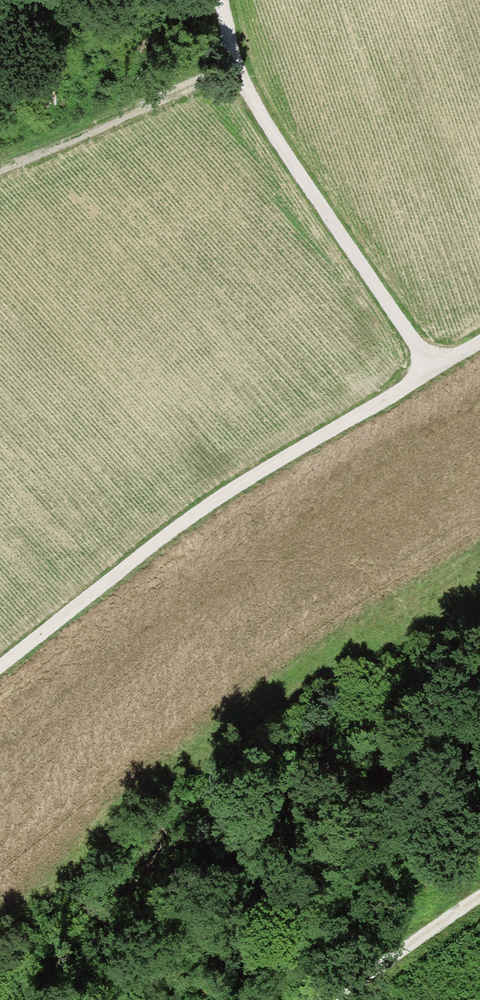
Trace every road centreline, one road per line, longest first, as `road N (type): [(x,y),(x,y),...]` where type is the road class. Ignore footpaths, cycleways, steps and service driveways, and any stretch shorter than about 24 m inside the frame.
road 1 (track): [(219,0),(231,65),(433,369),(179,527),(0,672)]
road 2 (track): [(0,168),(231,65)]
road 3 (track): [(479,897),(332,999)]

